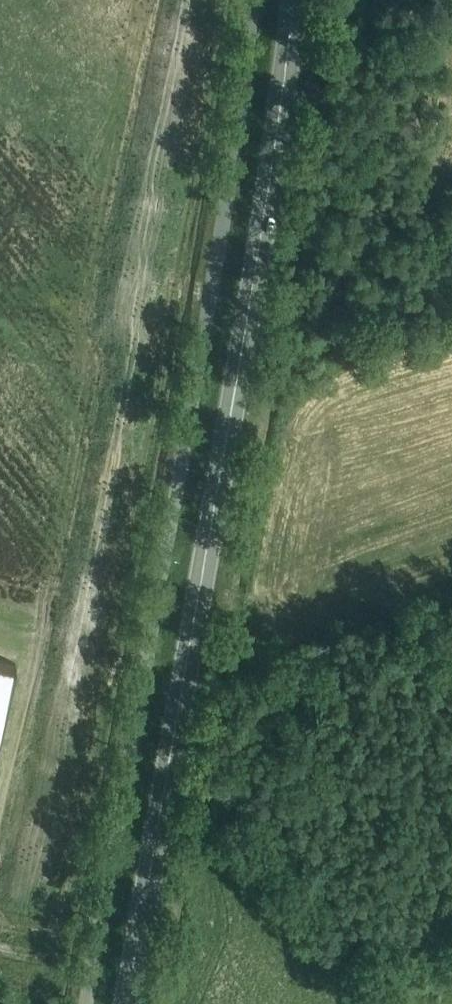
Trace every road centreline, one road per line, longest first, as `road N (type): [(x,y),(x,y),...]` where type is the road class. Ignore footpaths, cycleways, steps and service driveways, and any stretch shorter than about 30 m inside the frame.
road 1 (unclassified): [(253,0),(221,233),(86,1003)]
road 2 (secondary): [(294,0),(258,254),(127,1003)]

